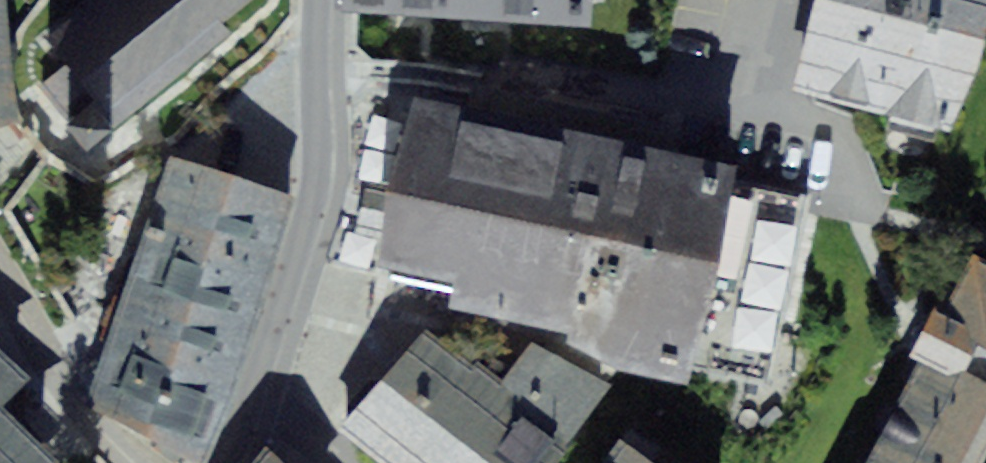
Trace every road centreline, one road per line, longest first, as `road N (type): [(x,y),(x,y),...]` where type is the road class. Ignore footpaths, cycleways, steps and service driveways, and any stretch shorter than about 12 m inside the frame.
road 1 (residential): [(252,396),(316,165),(318,0)]
road 2 (residential): [(125,462),(68,409),(18,279),(0,259)]

